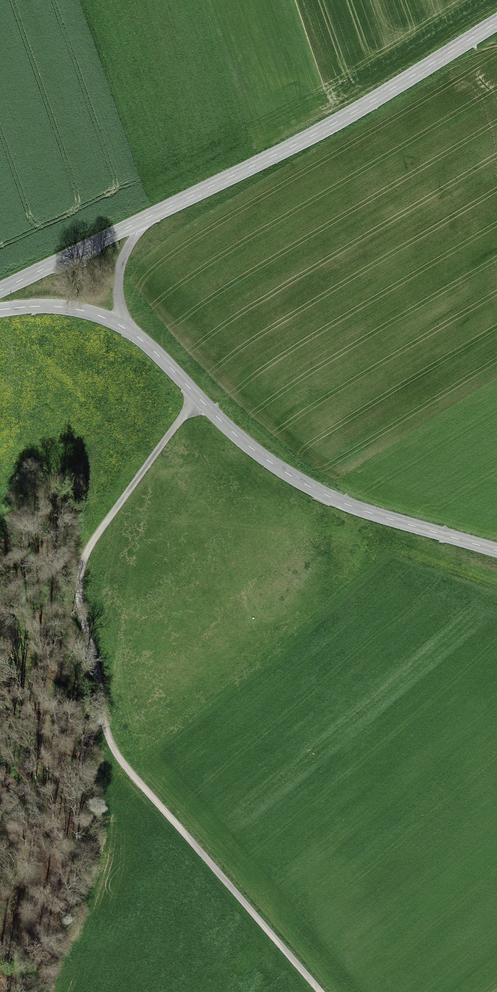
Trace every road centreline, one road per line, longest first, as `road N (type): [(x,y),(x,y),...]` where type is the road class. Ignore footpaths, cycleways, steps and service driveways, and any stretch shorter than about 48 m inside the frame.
road 1 (track): [(198,396),(82,564),(79,599),(103,718),(125,767),(320,991)]
road 2 (tertiary): [(125,327),(238,437),(302,482),(364,511),(496,550)]
road 3 (secondary): [(147,218),(352,113),(496,21)]
road 4 (secondary): [(0,291),(147,218)]
road 5 (tertiary): [(0,310),(75,309),(125,327)]

